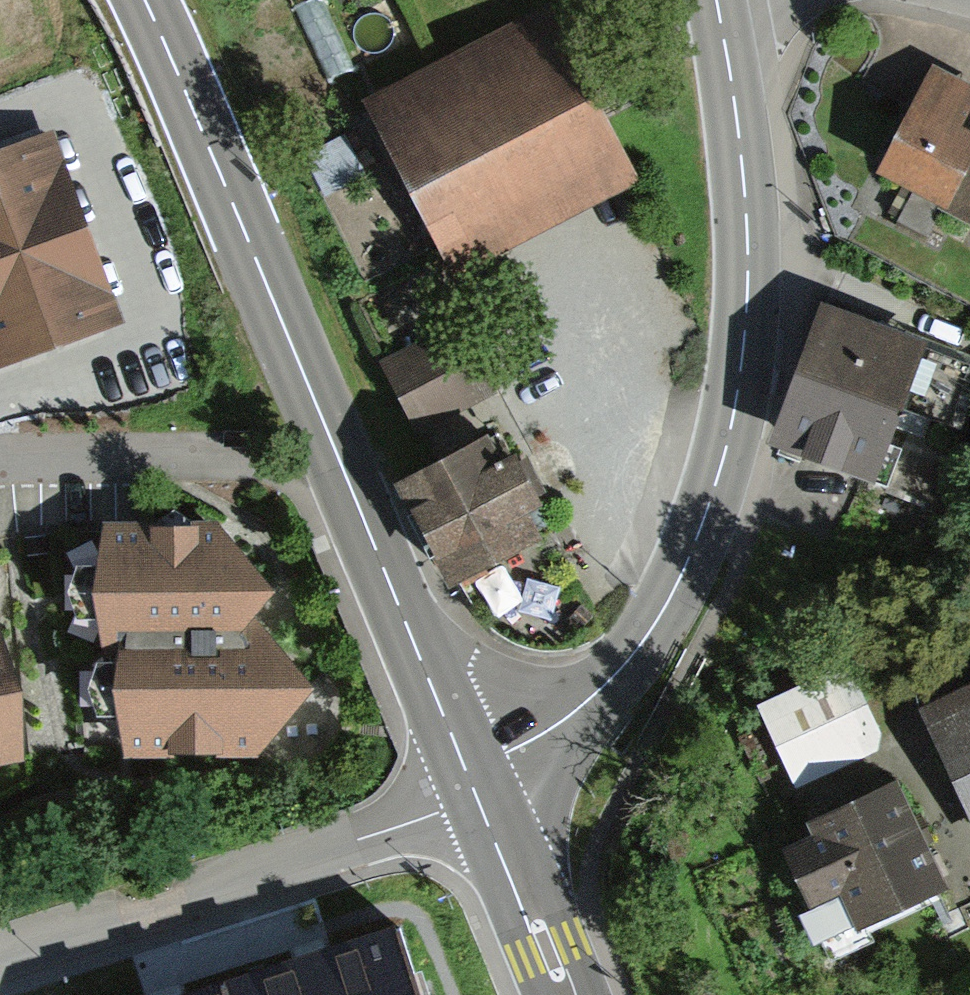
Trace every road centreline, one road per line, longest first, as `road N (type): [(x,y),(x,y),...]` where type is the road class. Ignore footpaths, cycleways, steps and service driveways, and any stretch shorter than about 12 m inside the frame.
road 1 (tertiary): [(477,785),(621,670),(661,615),(723,462),(740,381),(746,208),(713,0)]
road 2 (tertiary): [(477,785),(145,0)]
road 3 (residential): [(0,956),(377,833),(477,785)]
road 4 (residential): [(253,472),(185,458),(0,459)]
road 5 (tertiary): [(566,994),(477,785)]

